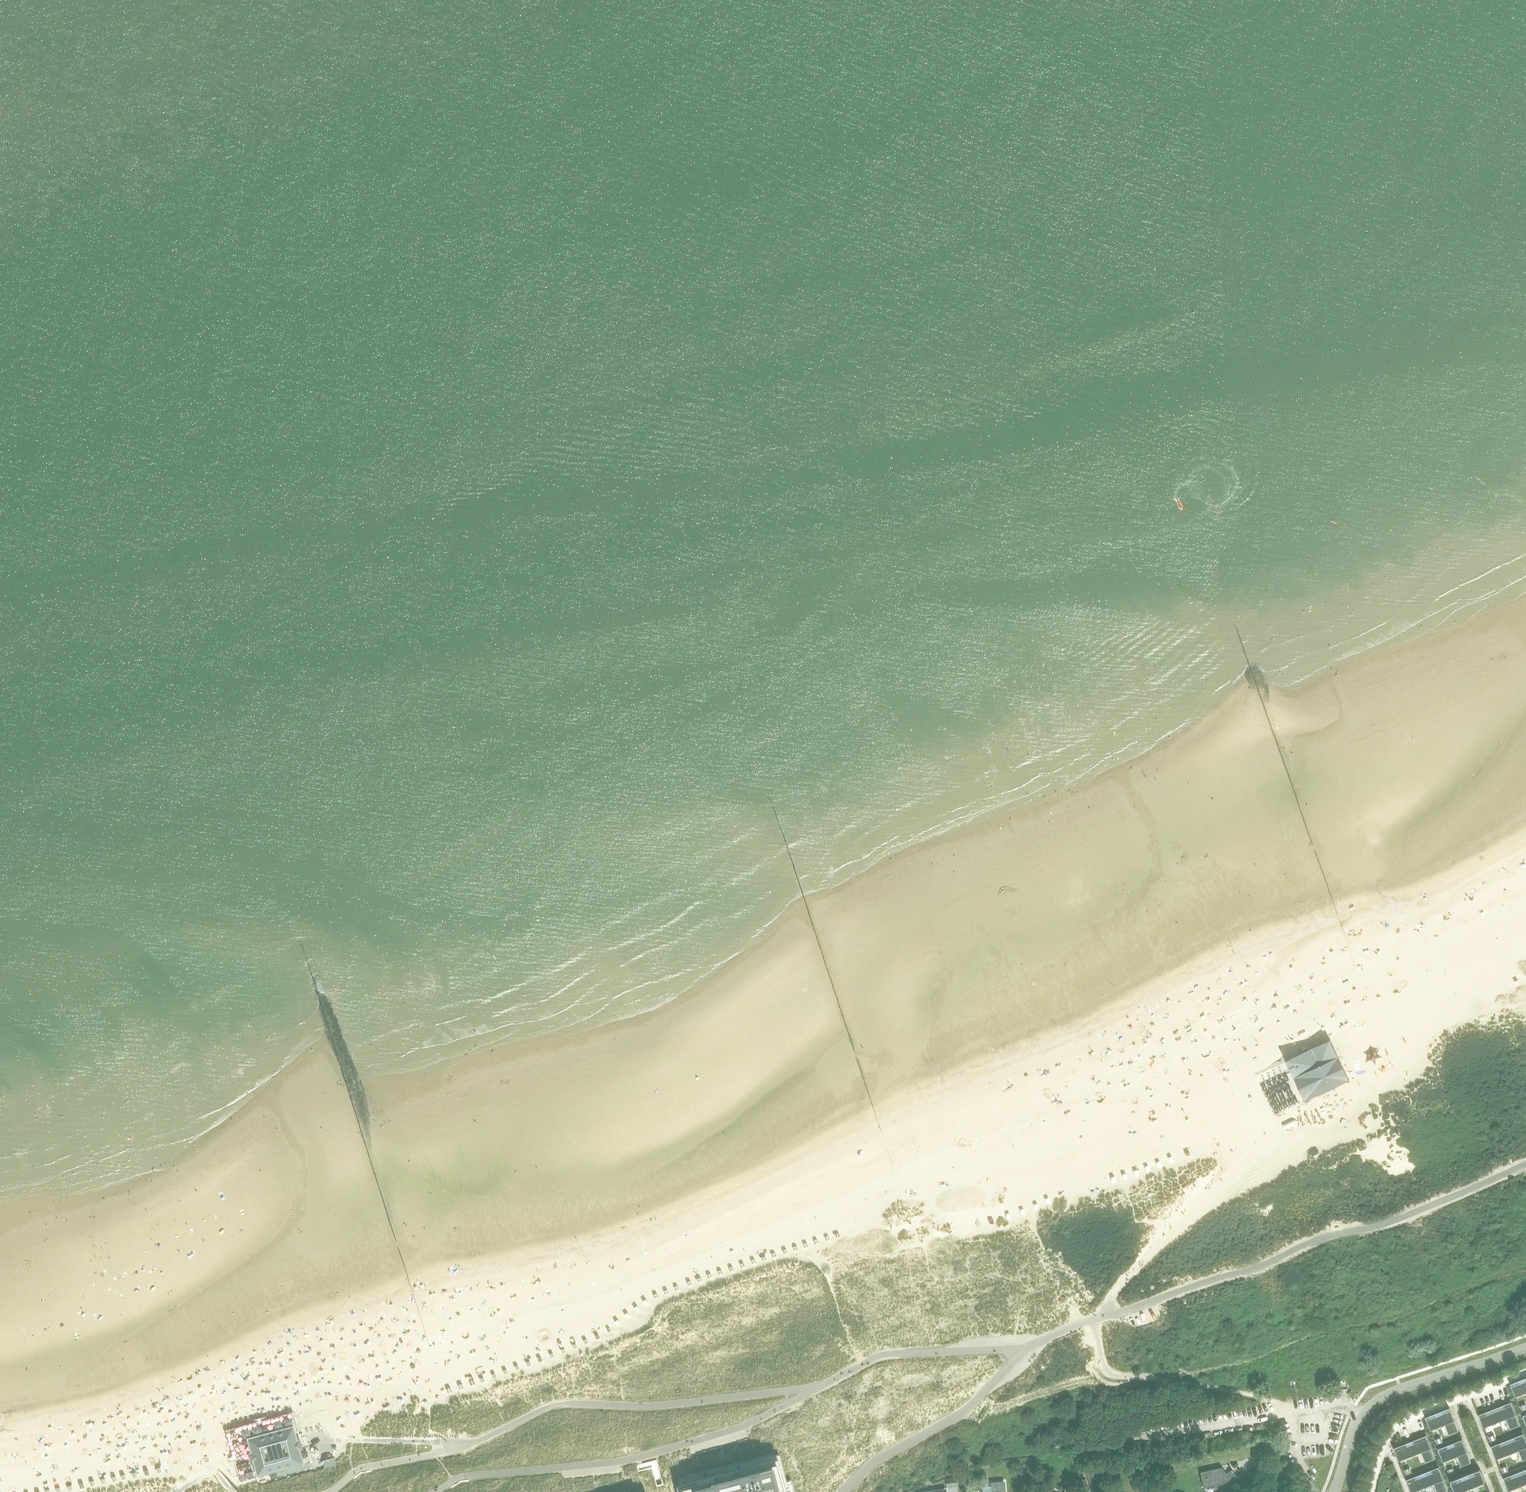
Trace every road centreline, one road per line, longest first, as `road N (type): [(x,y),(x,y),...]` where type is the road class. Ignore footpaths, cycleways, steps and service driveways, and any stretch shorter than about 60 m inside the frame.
road 1 (unclassified): [(1334,1491),(1353,1428),(1370,1405),(1525,1347)]

